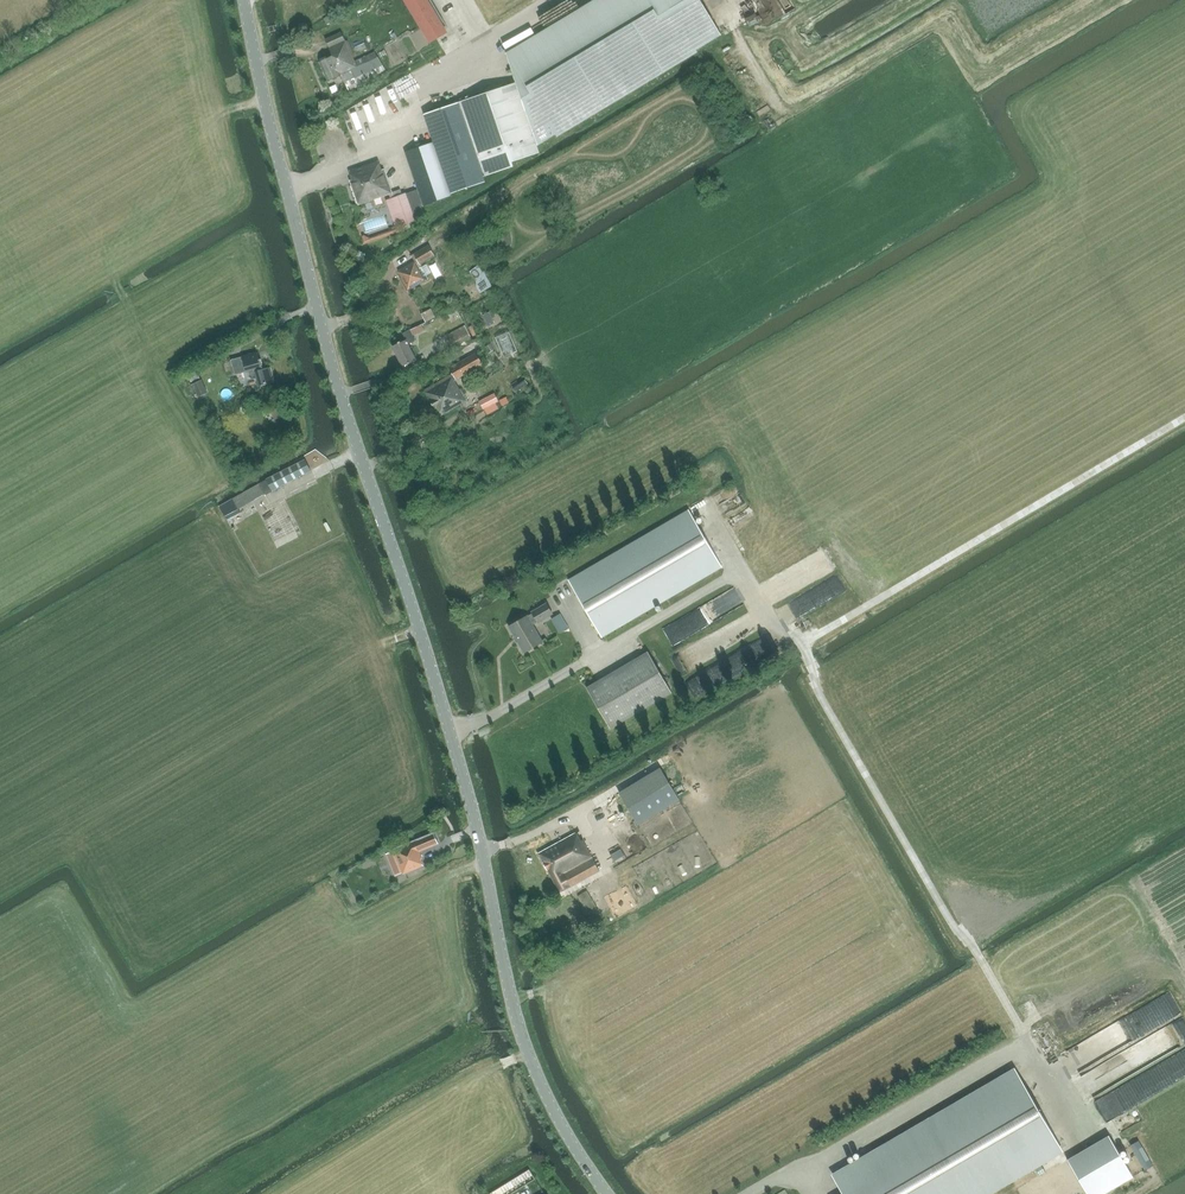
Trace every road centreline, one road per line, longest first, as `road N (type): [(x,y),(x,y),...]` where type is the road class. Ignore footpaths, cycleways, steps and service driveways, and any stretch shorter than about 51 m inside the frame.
road 1 (tertiary): [(608,1193),(541,1089),(518,1028),(468,782),(339,385),(246,0)]

